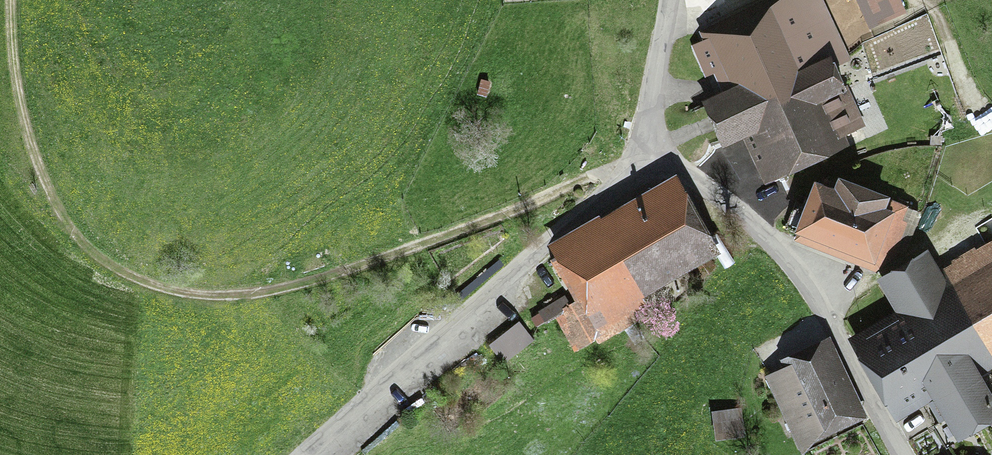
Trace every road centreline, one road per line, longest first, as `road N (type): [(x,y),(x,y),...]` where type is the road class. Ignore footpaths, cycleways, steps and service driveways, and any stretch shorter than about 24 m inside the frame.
road 1 (track): [(652,160),(337,275),(244,295),(187,294),(111,264),(56,206),(19,94),(12,0)]
road 2 (unclassified): [(305,454),(652,160)]
road 3 (unclassified): [(652,160),(728,202),(787,257),(902,454)]
road 4 (unclassified): [(671,0),(654,84),(652,160)]

